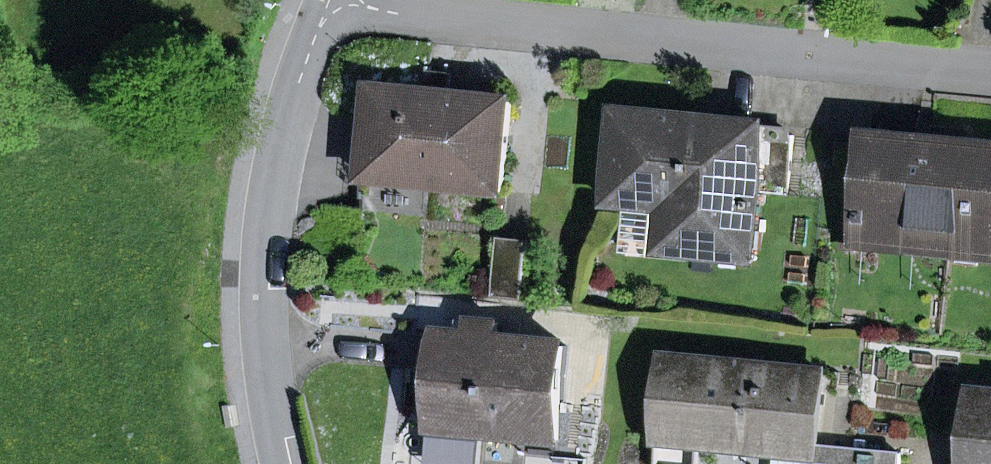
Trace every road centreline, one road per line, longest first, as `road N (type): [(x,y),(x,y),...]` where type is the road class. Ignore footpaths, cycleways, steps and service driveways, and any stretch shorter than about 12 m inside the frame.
road 1 (residential): [(322,8),(990,74)]
road 2 (residential): [(277,463),(256,345),(258,271),(288,96),(322,8)]

